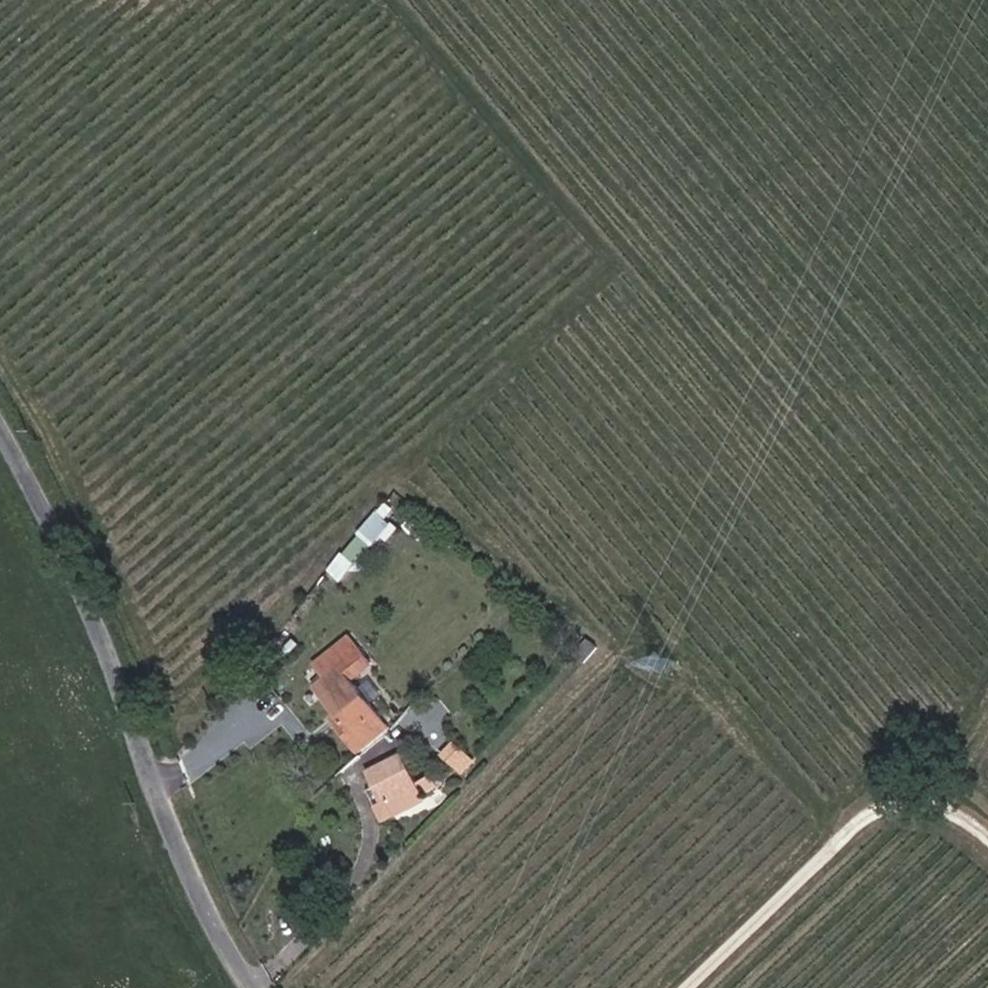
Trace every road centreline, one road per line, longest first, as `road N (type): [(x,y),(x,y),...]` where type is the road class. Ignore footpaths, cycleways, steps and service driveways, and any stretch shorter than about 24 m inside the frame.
road 1 (residential): [(0,417),(99,567),(159,781),(231,945),(259,987)]

